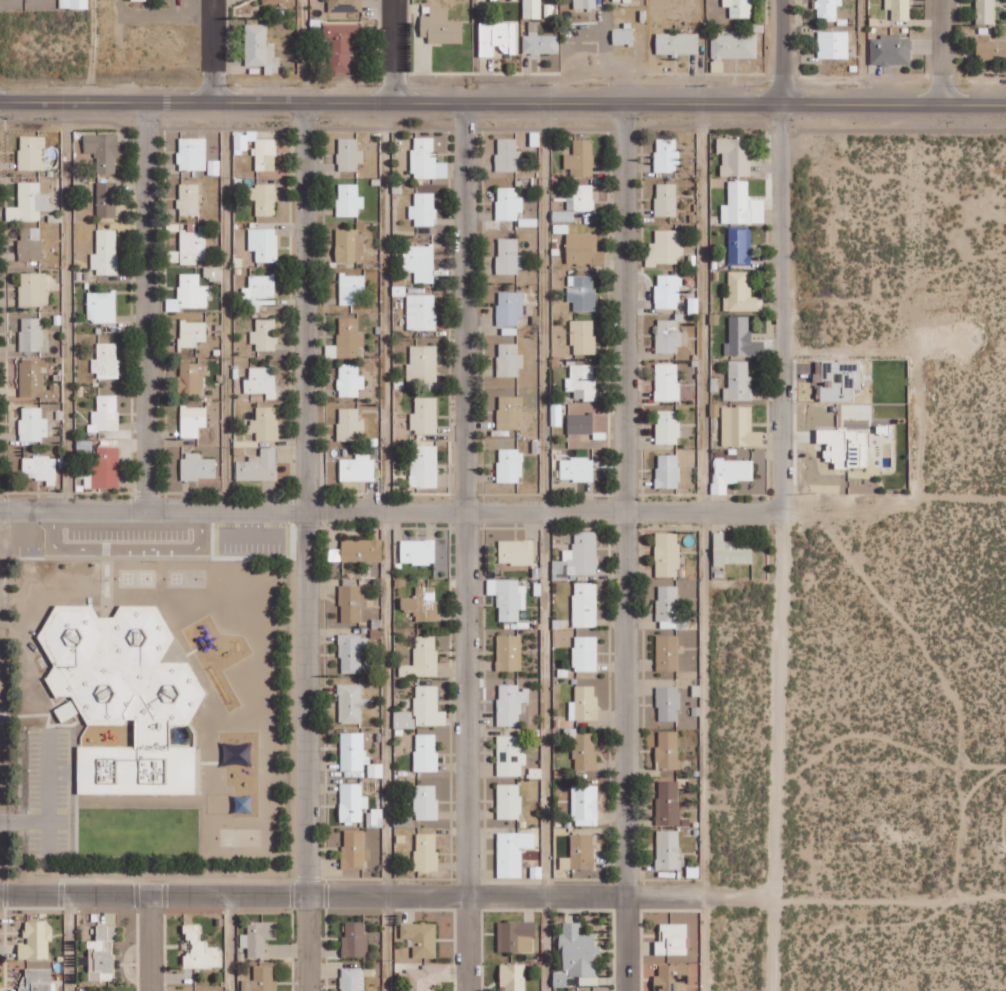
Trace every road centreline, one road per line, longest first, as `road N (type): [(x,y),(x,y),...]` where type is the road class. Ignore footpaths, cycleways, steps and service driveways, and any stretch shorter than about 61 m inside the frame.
road 1 (secondary): [(1005,106),(0,101)]
road 2 (residential): [(780,0),(786,511),(771,990)]
road 3 (residential): [(304,103),(307,990)]
road 4 (residential): [(627,990),(624,105)]
road 5 (residential): [(465,104),(467,896)]
road 6 (residential): [(786,511),(0,508)]
road 7 (residential): [(772,897),(0,896)]
road 8 (residential): [(146,508),(143,102)]

